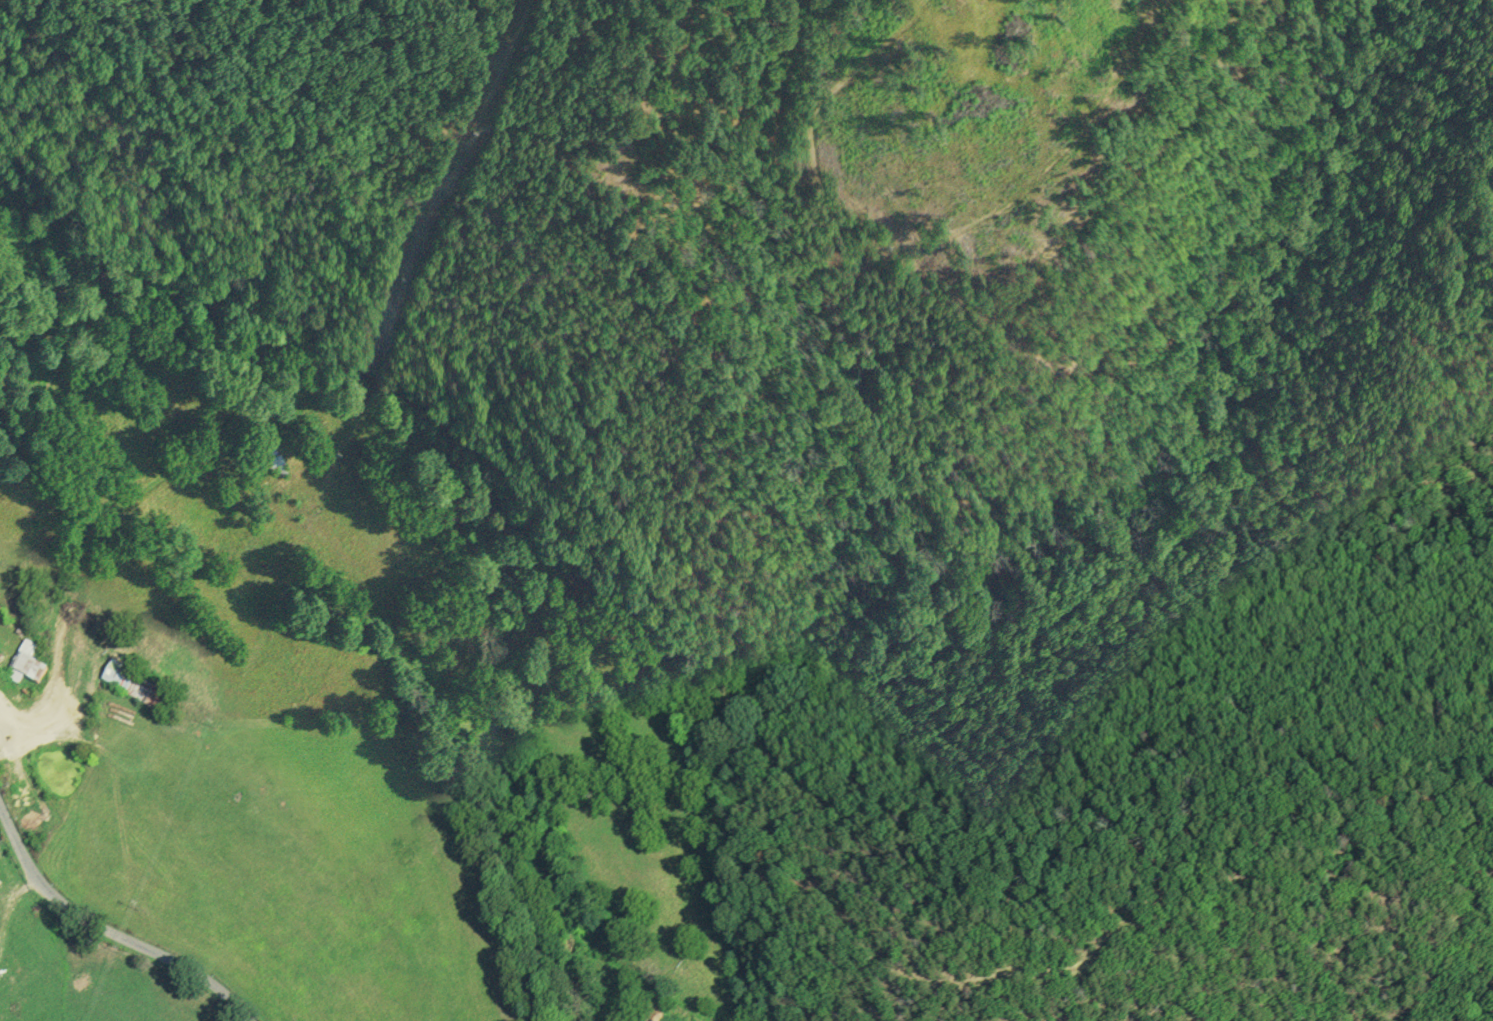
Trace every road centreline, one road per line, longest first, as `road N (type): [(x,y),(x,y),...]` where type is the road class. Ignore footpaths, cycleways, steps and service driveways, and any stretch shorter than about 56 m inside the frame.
road 1 (residential): [(249,1020),(228,991),(70,911),(27,870),(0,819)]

